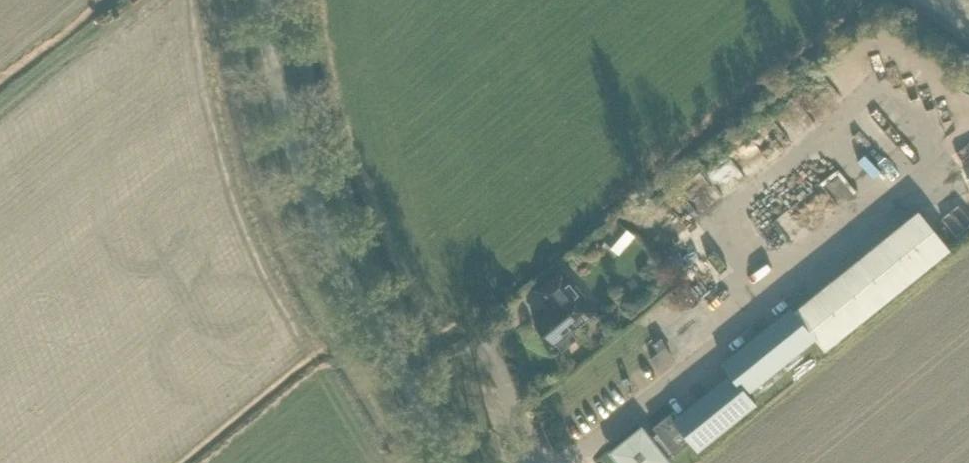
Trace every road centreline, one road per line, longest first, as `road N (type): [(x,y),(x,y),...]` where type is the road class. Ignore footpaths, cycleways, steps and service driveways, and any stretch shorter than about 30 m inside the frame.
road 1 (tertiary): [(454,462),(324,232),(274,75),(262,0)]
road 2 (residential): [(535,462),(486,348)]

